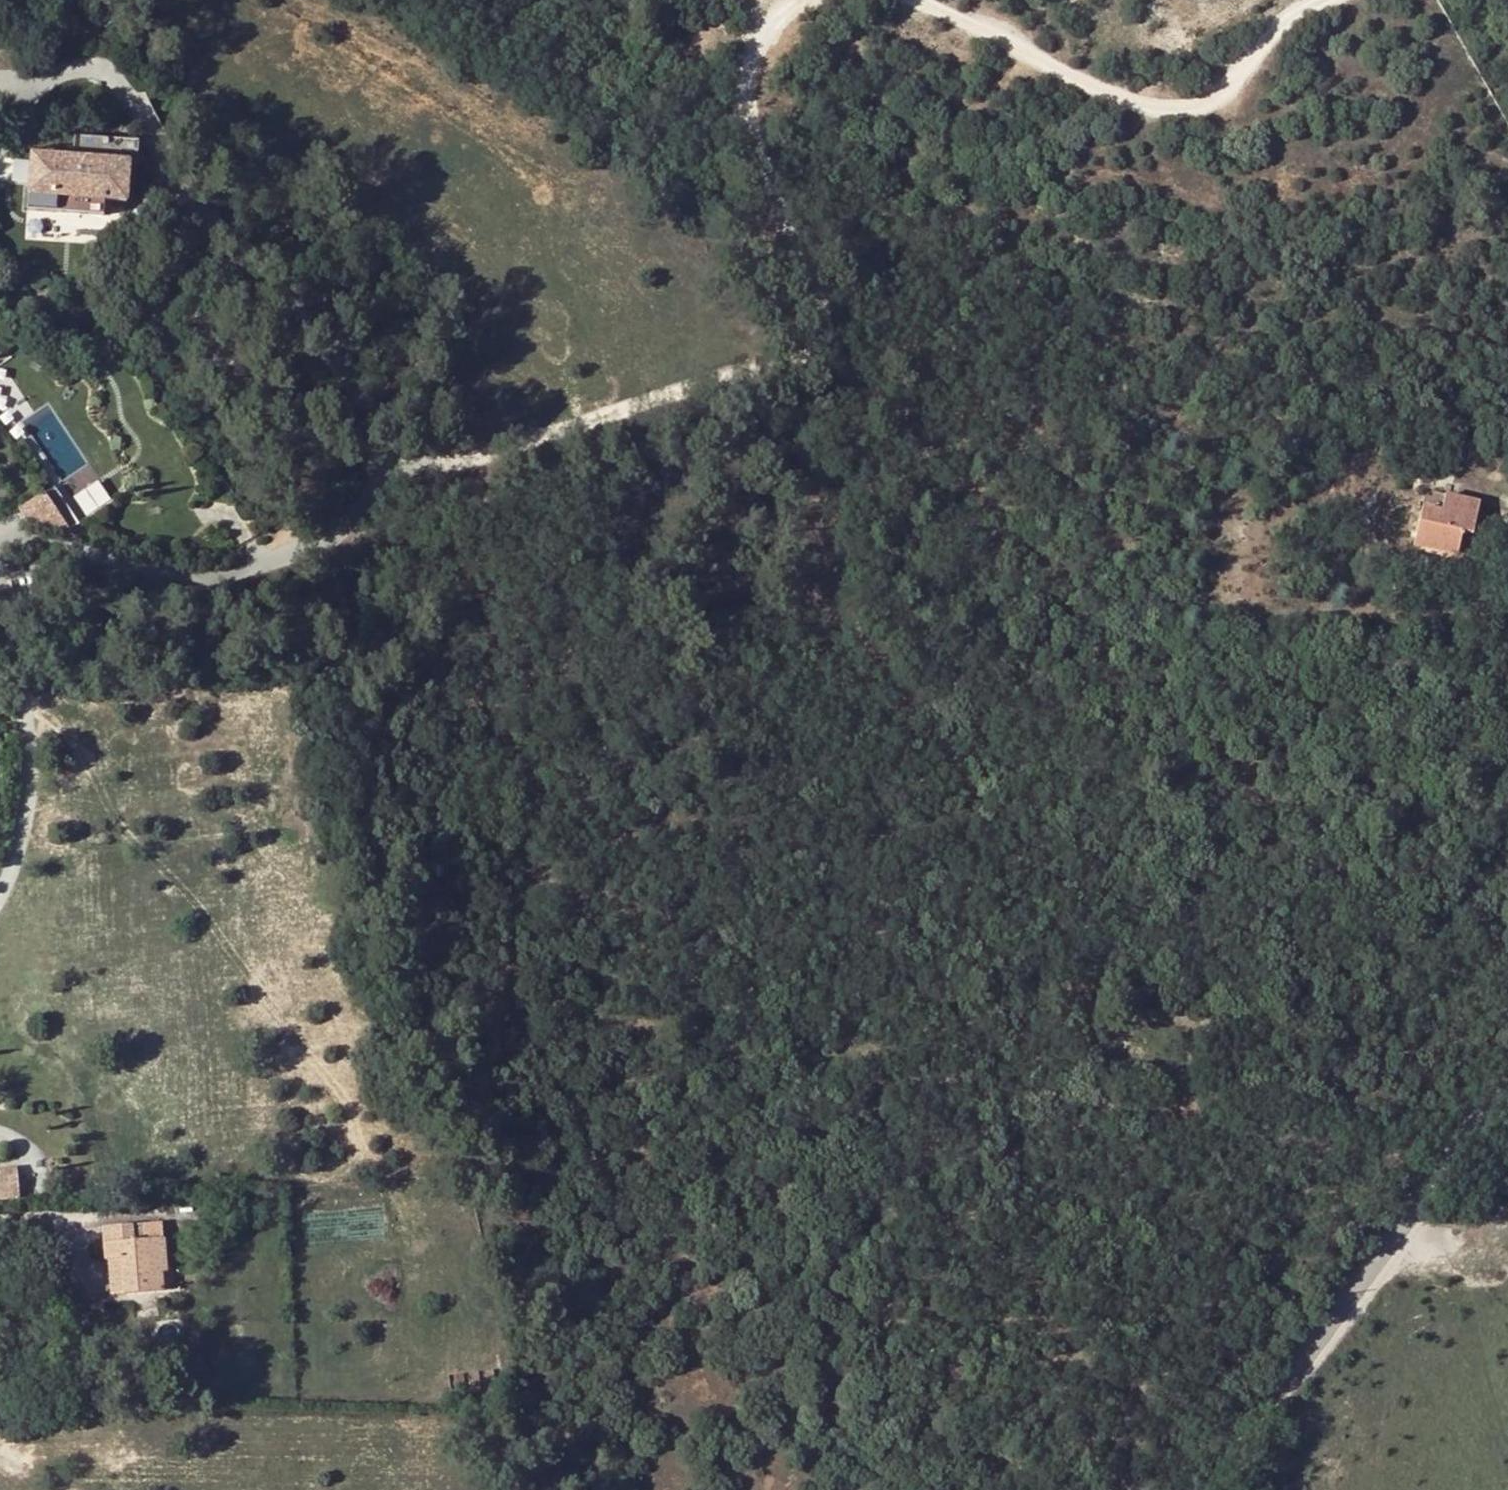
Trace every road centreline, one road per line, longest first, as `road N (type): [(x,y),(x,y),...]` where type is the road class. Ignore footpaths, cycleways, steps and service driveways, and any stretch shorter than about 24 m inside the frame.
road 1 (residential): [(1223,1489),(1279,1394),(1398,1238),(1507,1067)]

